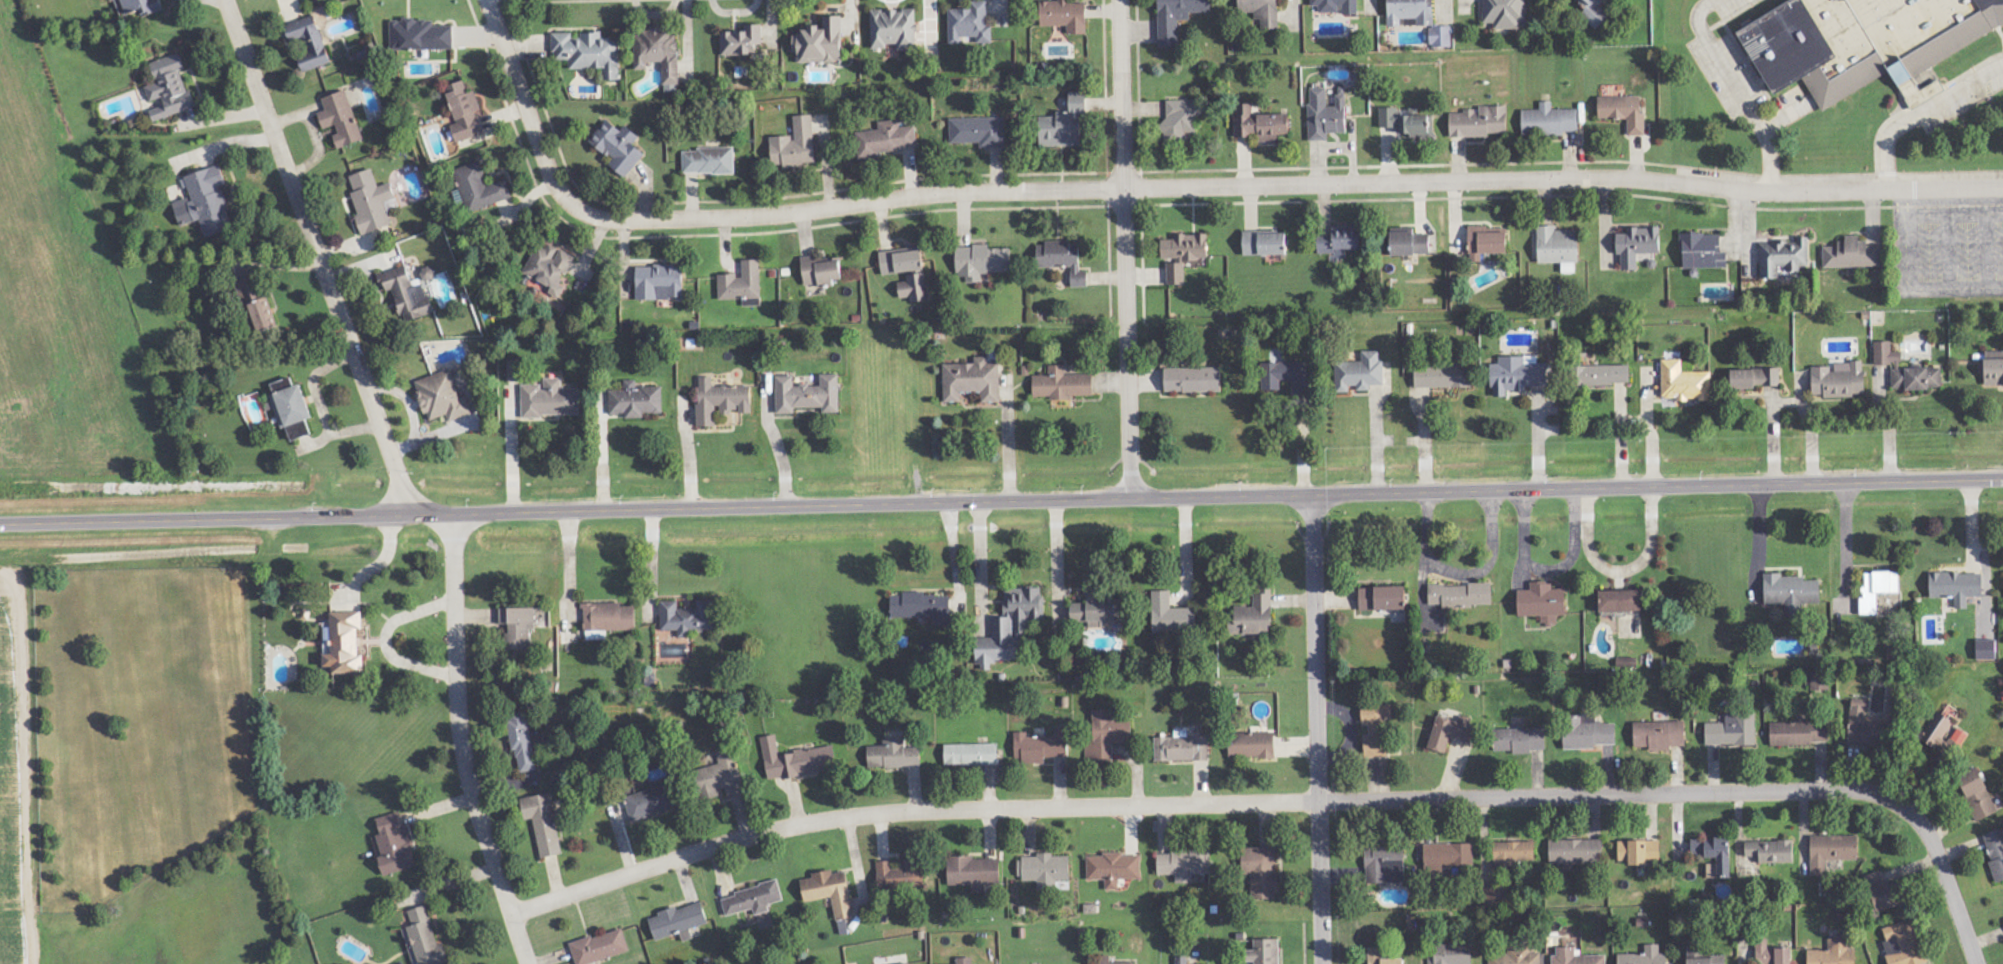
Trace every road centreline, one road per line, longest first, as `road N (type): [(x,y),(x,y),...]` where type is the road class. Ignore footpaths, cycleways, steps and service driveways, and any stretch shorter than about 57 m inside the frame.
road 1 (tertiary): [(0,518),(2002,475)]
road 2 (residential): [(487,0),(550,167),(568,198),(591,216),(749,214),(954,191),(1380,178),(1616,176),(1734,189),(2002,182)]
road 3 (residential): [(1981,963),(1916,812),(1887,794),(1762,786),(904,808),(821,817),(681,852),(514,915)]
road 4 (residential): [(410,511),(230,0)]
road 5 (residential): [(1136,494),(1120,0)]
road 6 (residential): [(1325,963),(1318,489)]
road 7 (residential): [(531,963),(464,764),(456,509)]

